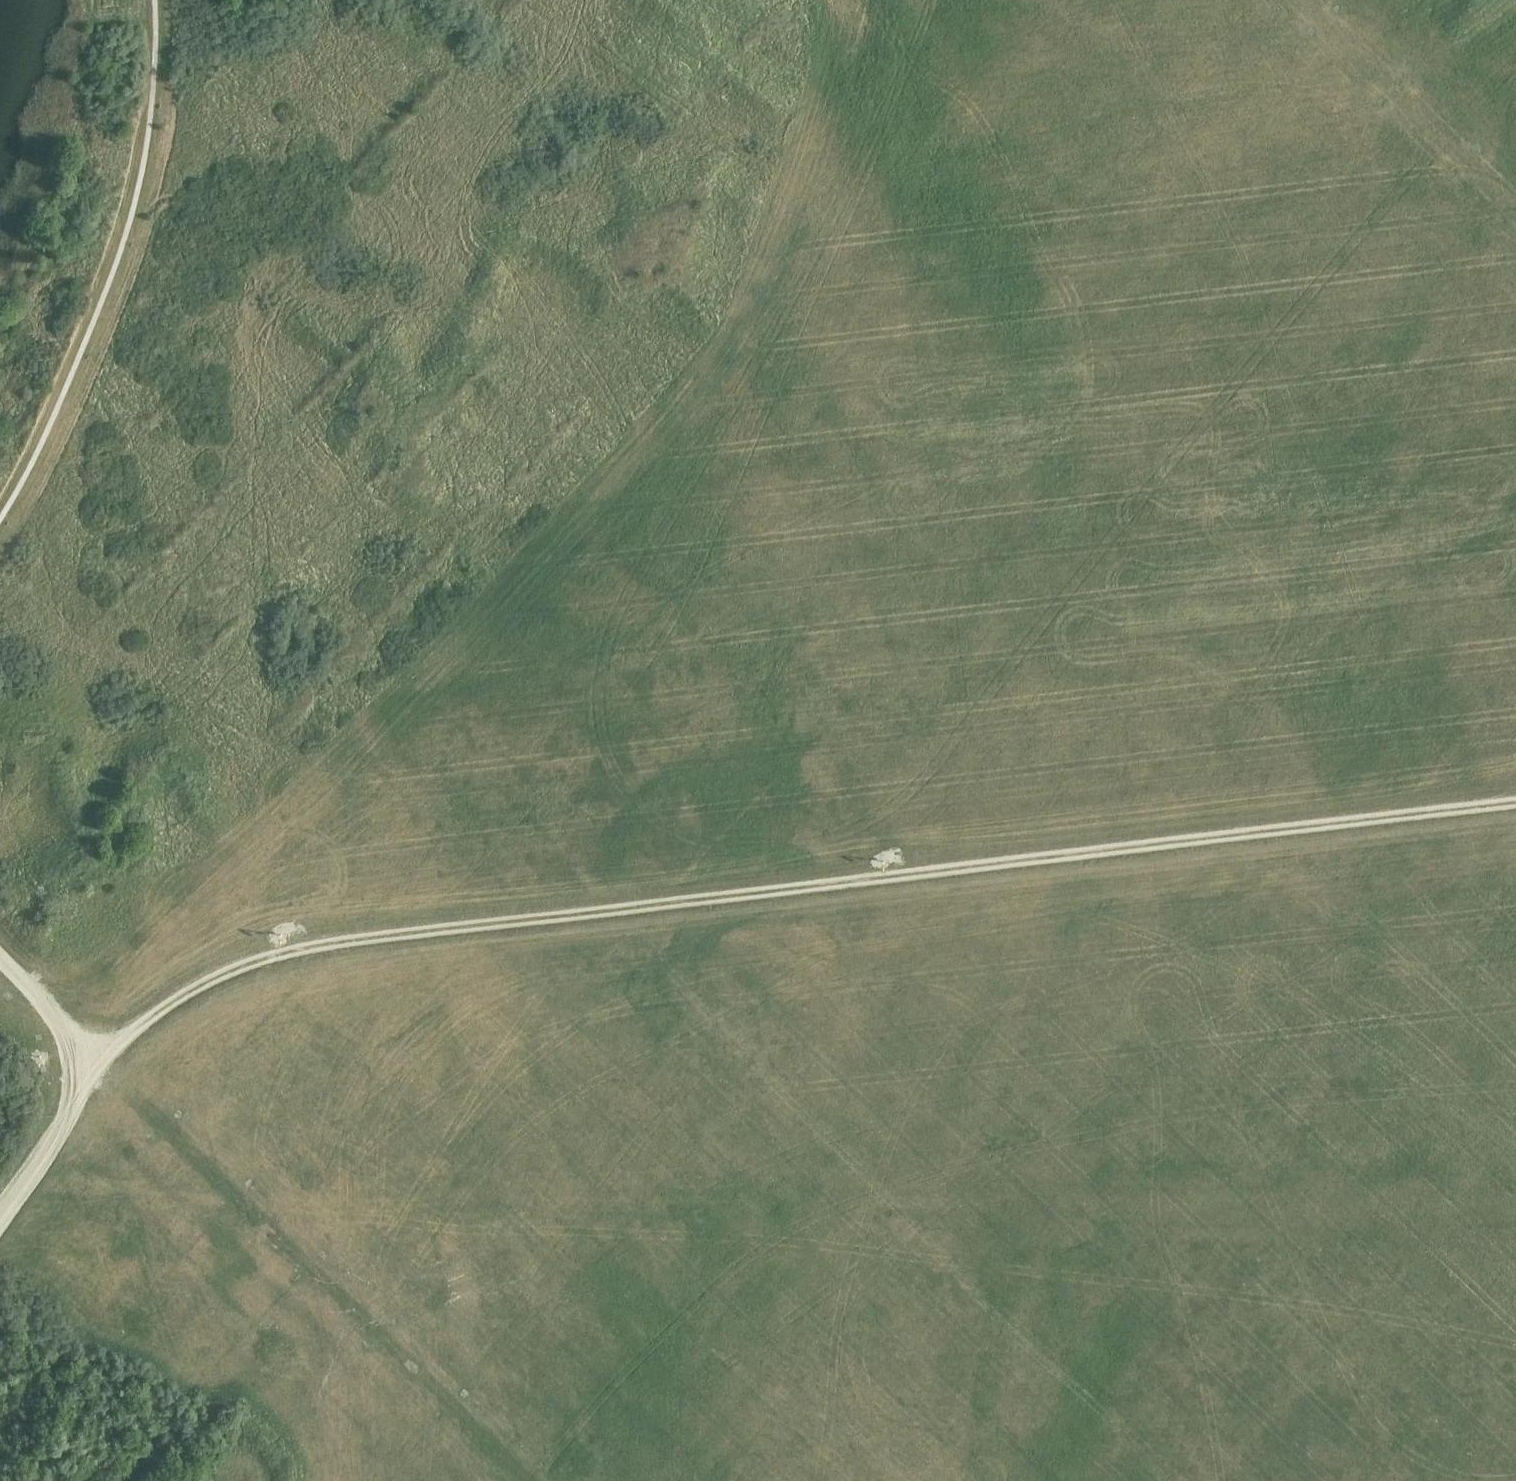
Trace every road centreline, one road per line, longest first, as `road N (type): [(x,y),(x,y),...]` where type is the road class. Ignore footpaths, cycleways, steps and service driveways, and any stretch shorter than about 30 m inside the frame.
road 1 (track): [(1515,799),(323,943),(241,964),(105,1046)]
road 2 (track): [(0,1207),(105,1046),(0,950)]

